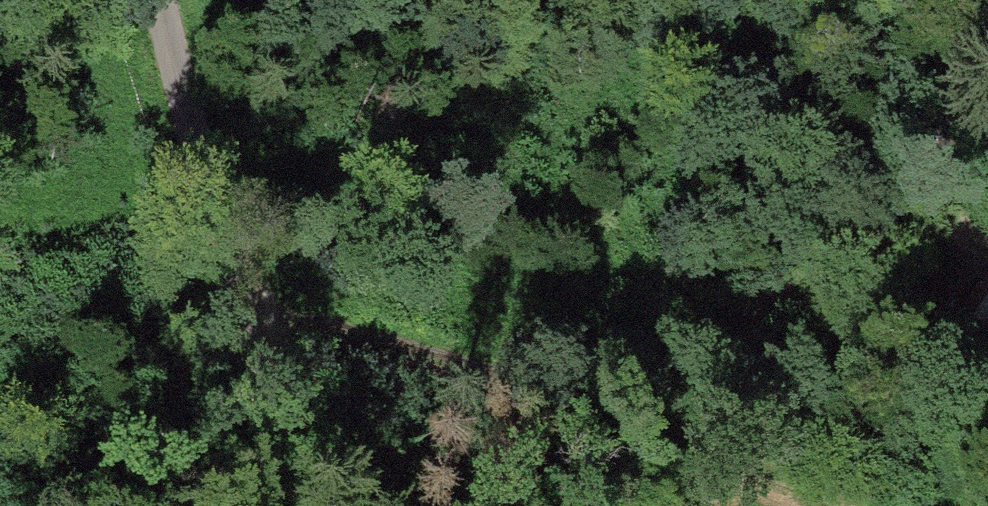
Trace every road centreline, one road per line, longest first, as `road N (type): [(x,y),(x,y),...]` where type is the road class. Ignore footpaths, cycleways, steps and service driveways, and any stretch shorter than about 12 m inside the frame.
road 1 (track): [(987,154),(954,187),(600,412),(240,307)]
road 2 (unclassified): [(161,0),(285,505)]
road 3 (track): [(600,412),(746,480)]

